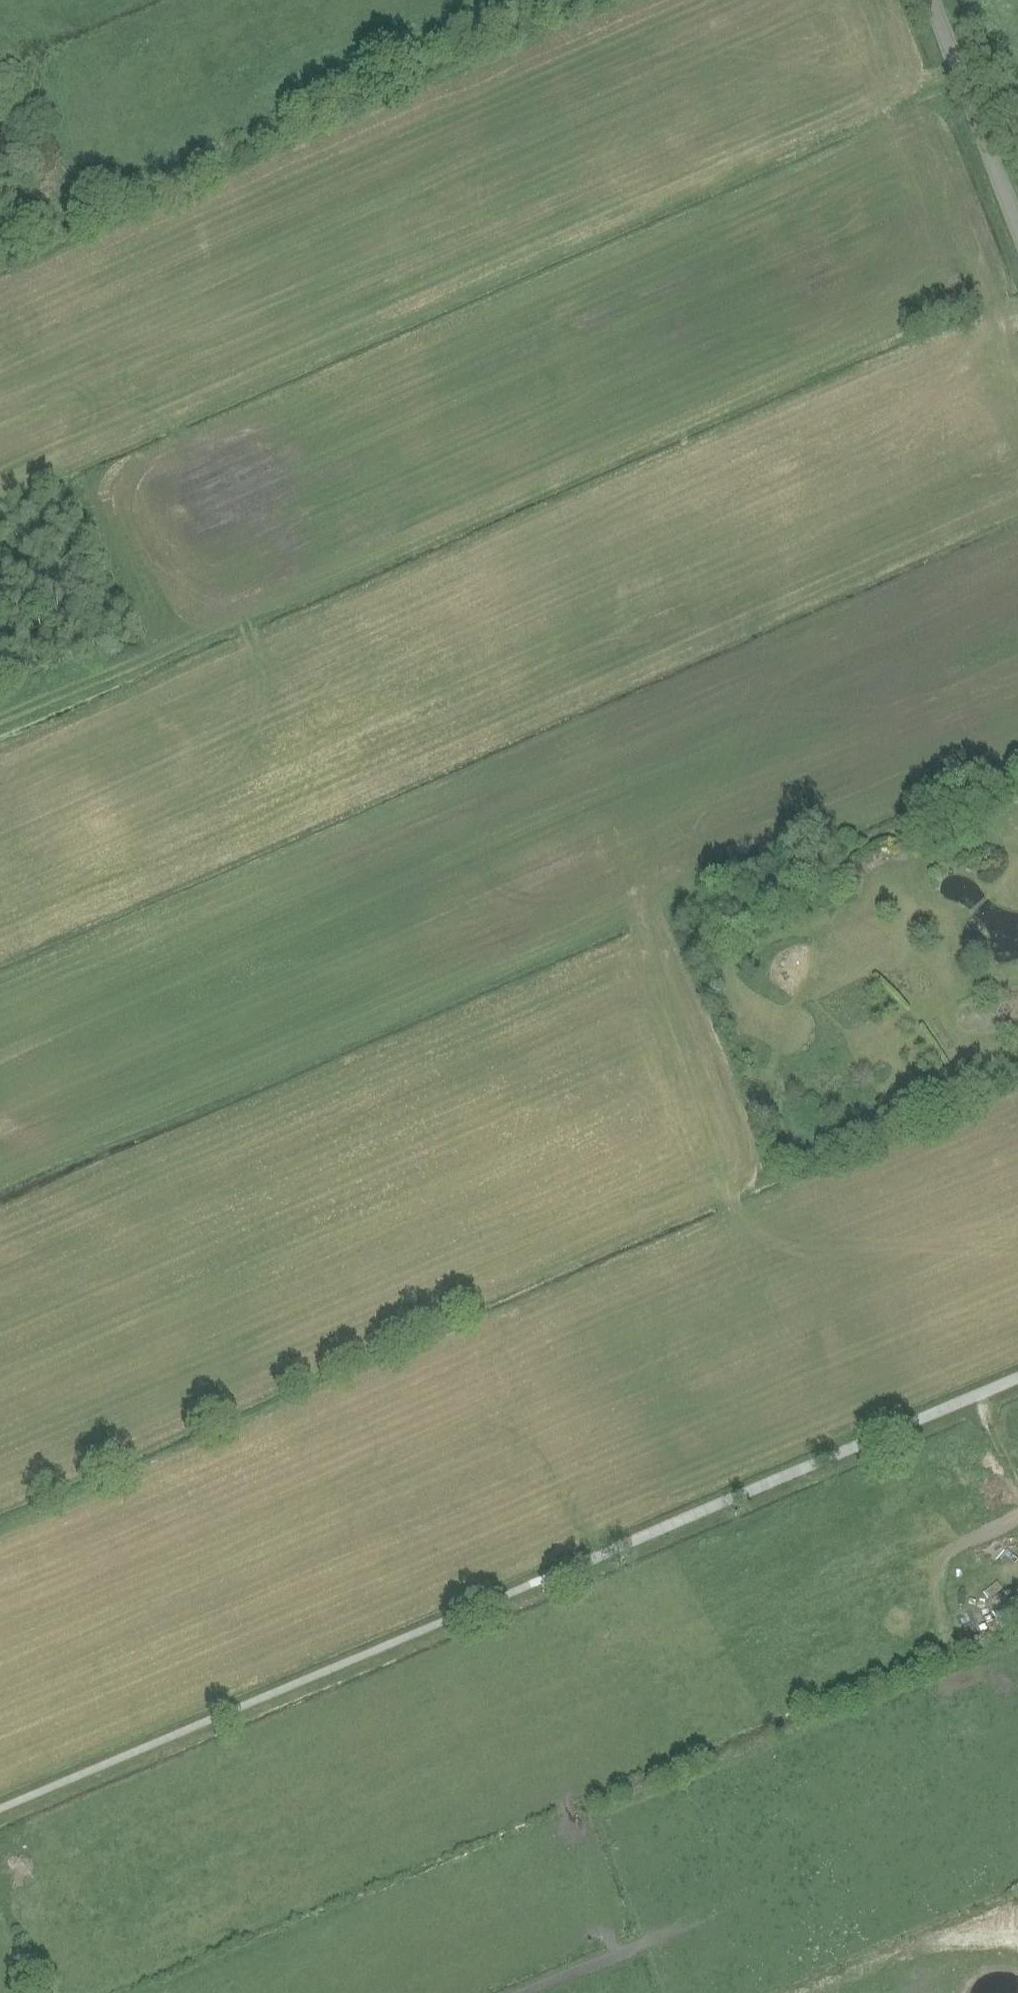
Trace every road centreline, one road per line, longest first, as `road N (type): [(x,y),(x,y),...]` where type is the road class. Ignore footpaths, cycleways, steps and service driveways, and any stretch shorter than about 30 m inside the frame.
road 1 (unclassified): [(1017,225),(932,0)]

